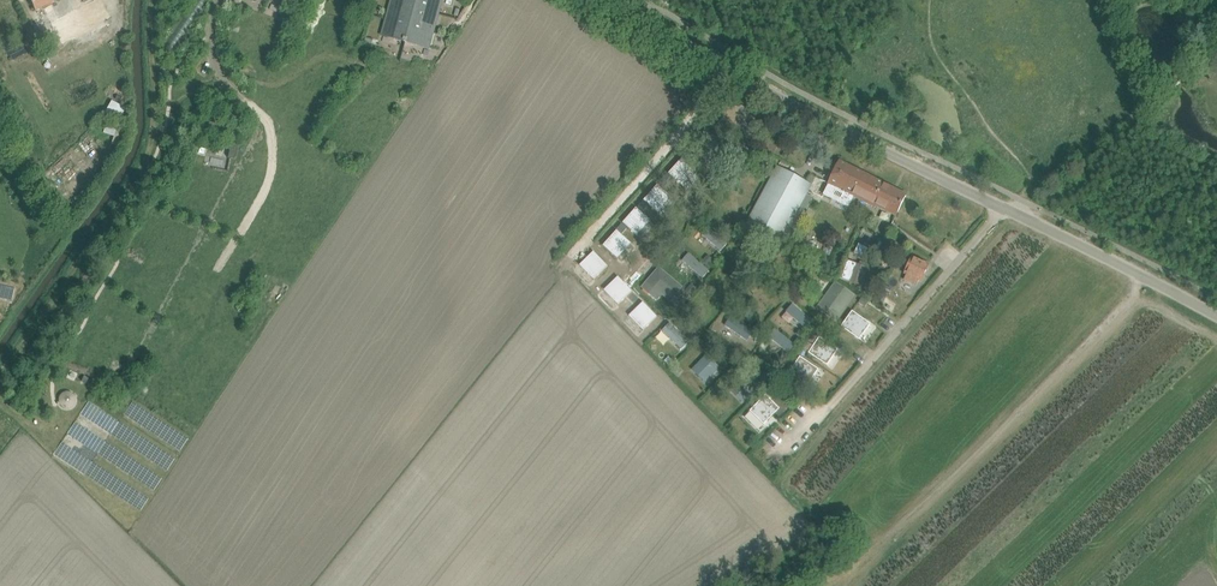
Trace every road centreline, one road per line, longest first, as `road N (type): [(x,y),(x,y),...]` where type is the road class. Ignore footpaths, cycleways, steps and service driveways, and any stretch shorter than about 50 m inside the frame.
road 1 (unclassified): [(1216,316),(777,97),(612,0)]

